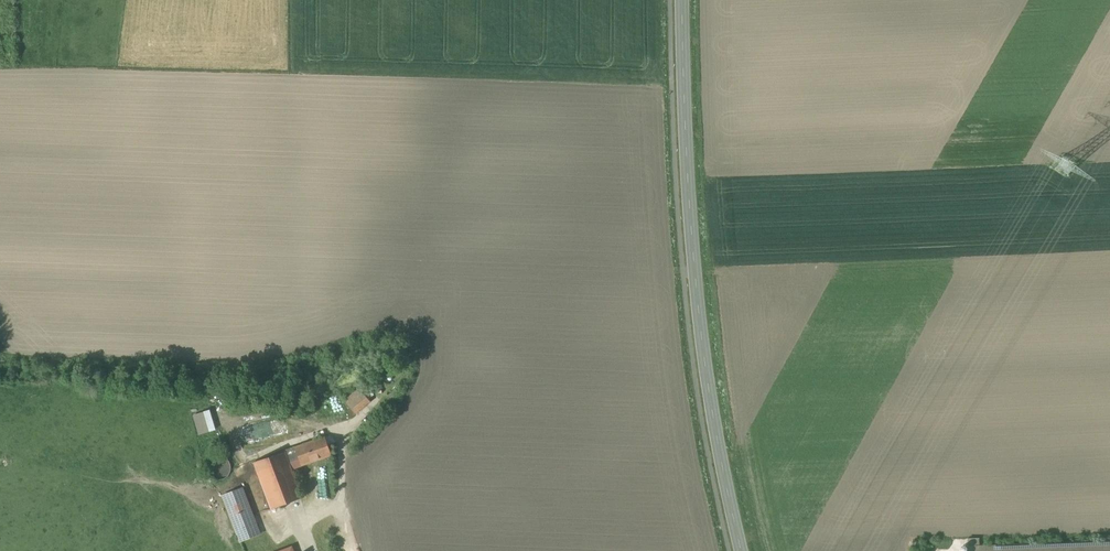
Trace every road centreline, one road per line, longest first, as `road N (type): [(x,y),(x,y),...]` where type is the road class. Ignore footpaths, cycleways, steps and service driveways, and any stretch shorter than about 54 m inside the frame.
road 1 (tertiary): [(742,550),(698,299),(682,0)]

